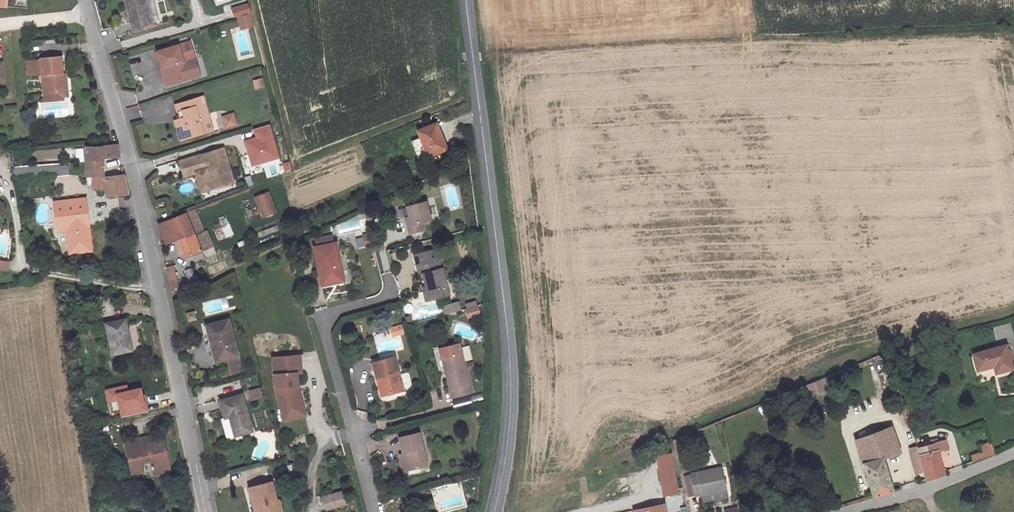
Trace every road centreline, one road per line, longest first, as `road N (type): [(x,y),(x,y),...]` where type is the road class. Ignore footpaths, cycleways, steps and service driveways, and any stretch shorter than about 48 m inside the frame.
road 1 (residential): [(205,511),(141,188),(86,0)]
road 2 (tertiary): [(471,0),(510,367),(494,511)]
road 3 (residential): [(390,287),(389,298),(330,314),(324,327),(374,511)]
road 4 (unclassified): [(1013,454),(847,511)]

